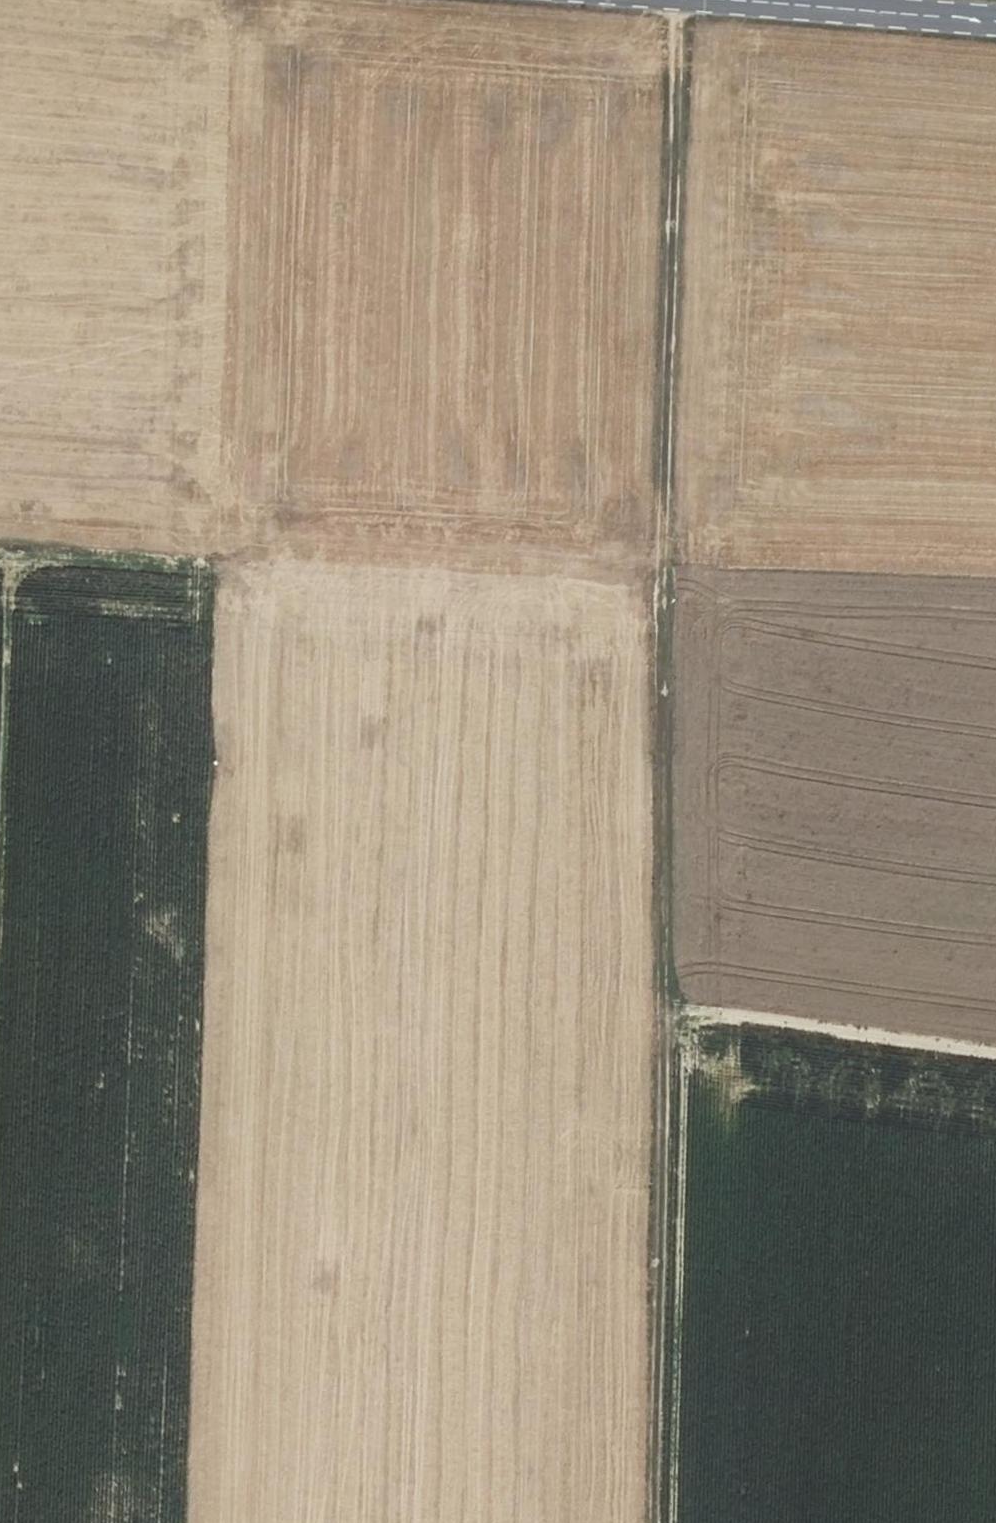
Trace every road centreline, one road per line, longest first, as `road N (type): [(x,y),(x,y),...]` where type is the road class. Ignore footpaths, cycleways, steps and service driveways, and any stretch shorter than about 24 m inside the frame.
road 1 (secondary): [(995,21),(734,0)]

